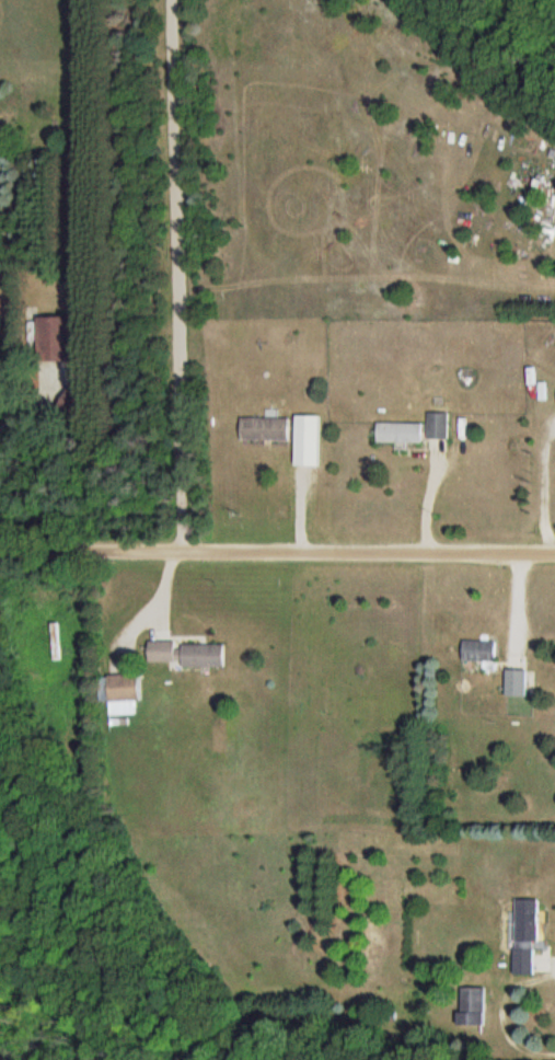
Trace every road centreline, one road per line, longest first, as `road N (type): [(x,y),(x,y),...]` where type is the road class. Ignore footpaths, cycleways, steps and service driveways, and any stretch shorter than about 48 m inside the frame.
road 1 (residential): [(554,553),(0,553)]

